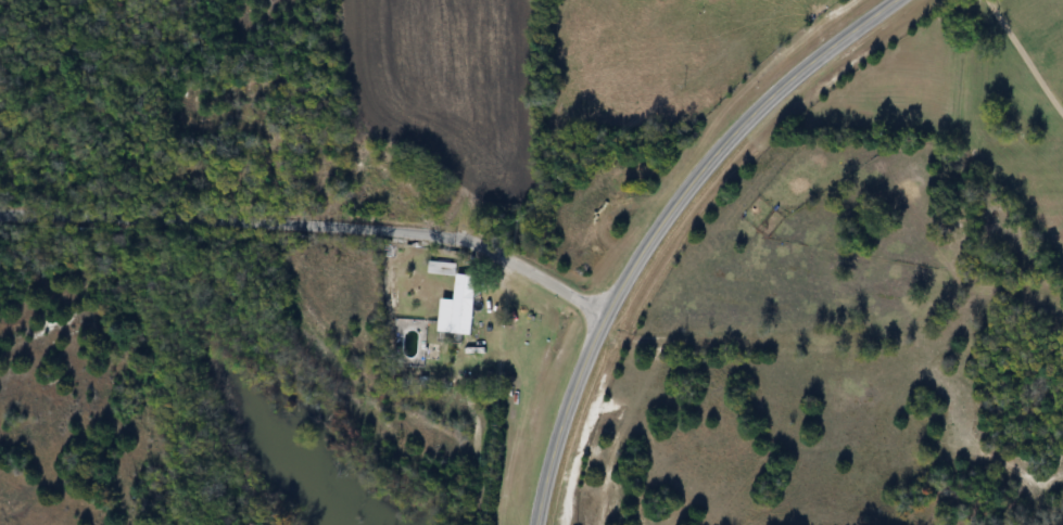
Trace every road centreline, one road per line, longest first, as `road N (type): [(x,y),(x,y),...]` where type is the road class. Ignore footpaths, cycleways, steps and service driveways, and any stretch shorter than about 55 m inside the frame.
road 1 (secondary): [(894,0),(734,132),(670,213),(589,355),(540,524)]
road 2 (residential): [(607,315),(496,254),(428,235),(0,216)]

